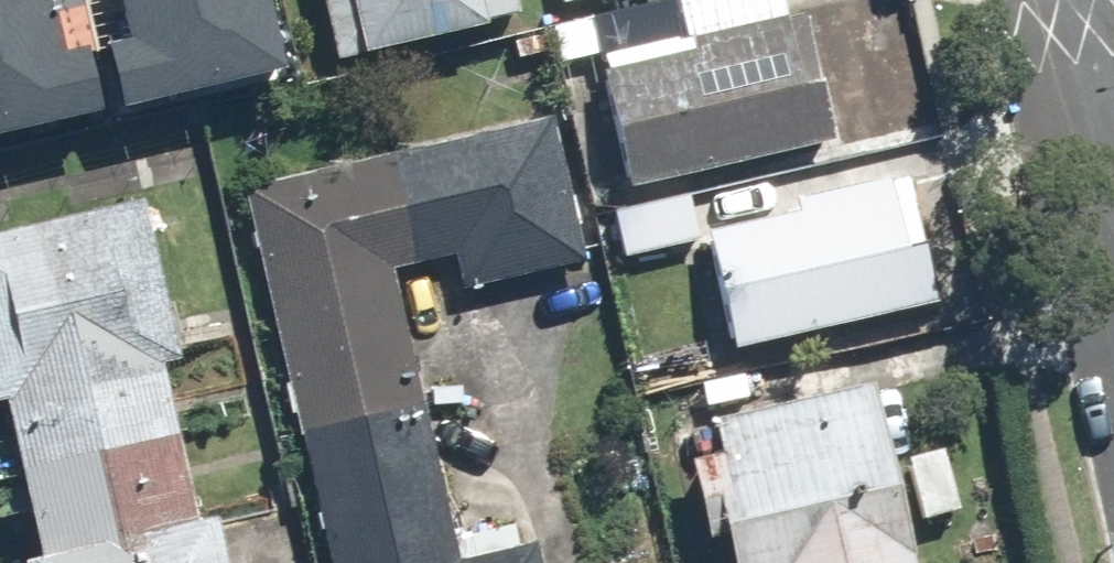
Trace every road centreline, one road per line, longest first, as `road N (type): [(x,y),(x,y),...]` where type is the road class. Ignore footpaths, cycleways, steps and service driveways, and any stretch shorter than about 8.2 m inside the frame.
road 1 (residential): [(1113,199),(1071,0)]

